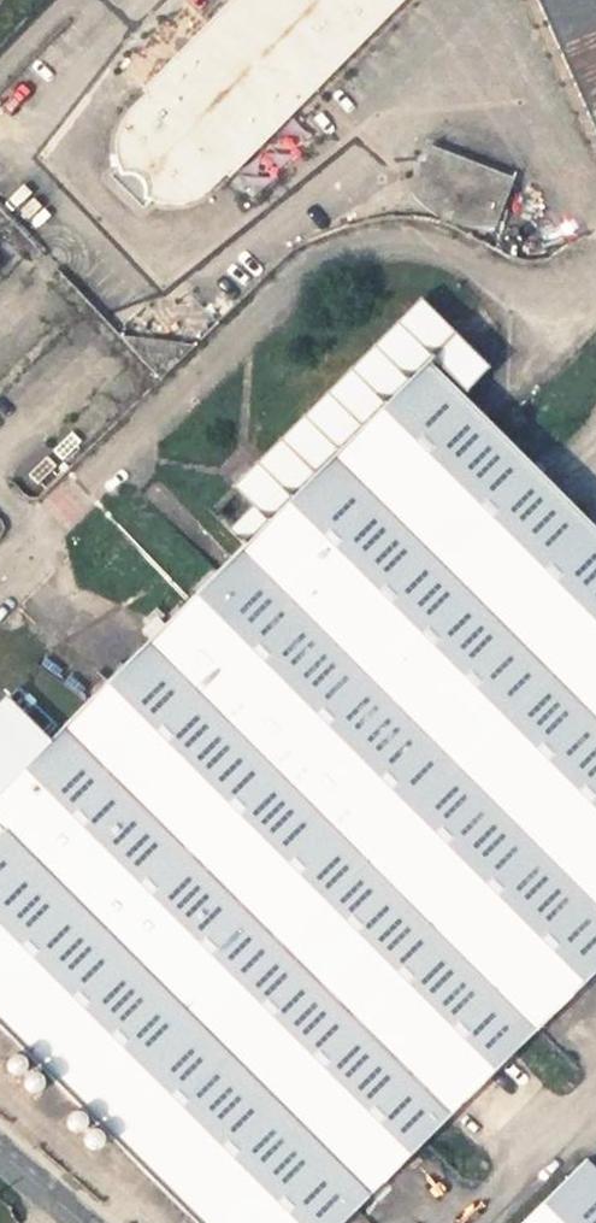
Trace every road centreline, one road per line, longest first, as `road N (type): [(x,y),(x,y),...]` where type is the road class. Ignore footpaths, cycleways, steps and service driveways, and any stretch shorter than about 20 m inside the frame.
road 1 (unclassified): [(595,284),(519,285),(459,251),(375,241),(305,275),(0,569)]
road 2 (unclassified): [(462,1222),(595,1087)]

